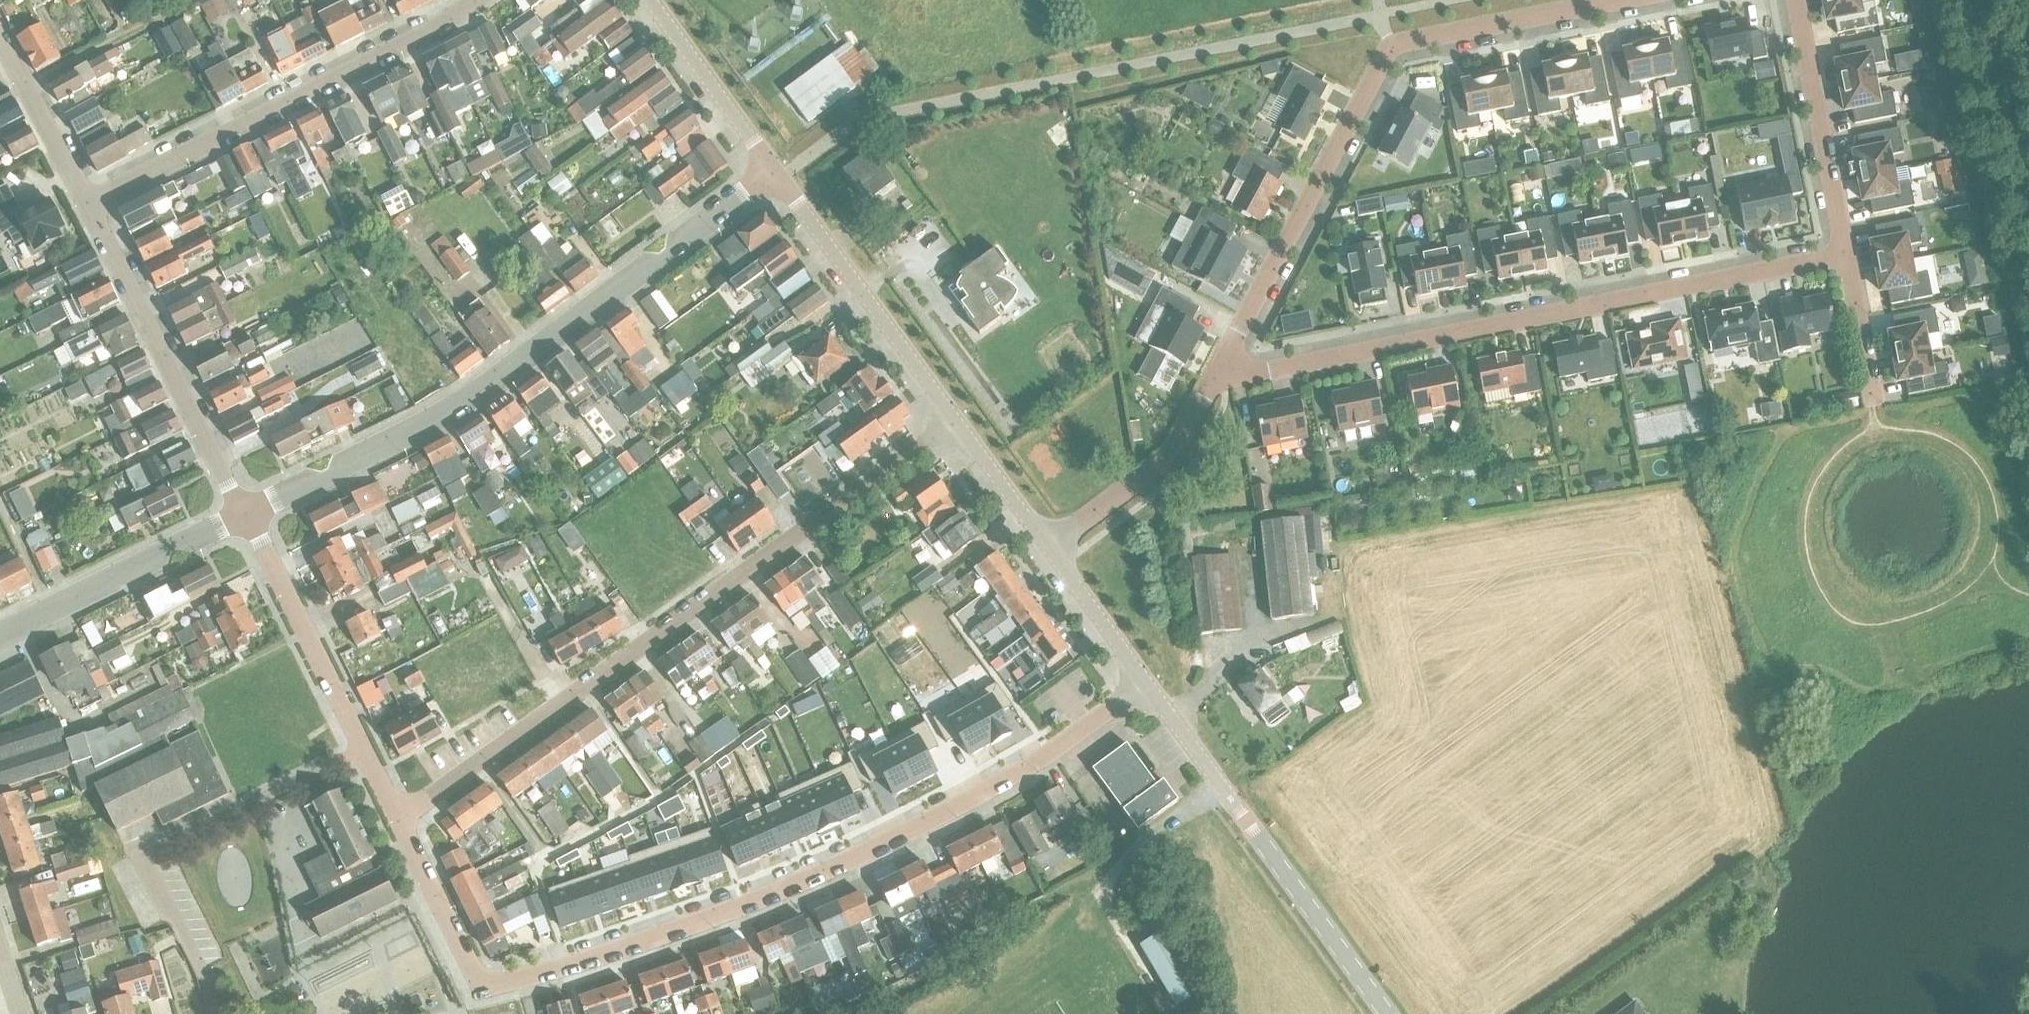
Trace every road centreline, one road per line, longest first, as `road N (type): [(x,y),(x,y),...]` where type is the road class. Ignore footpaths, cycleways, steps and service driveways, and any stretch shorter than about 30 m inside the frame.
road 1 (residential): [(476,986),(571,966),(832,868),(1010,778),(1147,683)]
road 2 (residential): [(397,820),(955,422)]
road 3 (tertiary): [(243,513),(443,413),(649,264),(669,259),(772,169)]
road 4 (residential): [(1224,369),(1252,374),(1842,250)]
road 5 (residential): [(1224,369),(1392,42),(1617,0)]
road 6 (unclassified): [(84,196),(474,0)]
road 7 (tertiary): [(1382,1013),(1147,683)]
road 8 (residential): [(243,513),(84,196)]
road 9 (tertiary): [(955,422),(772,169)]
road 10 (tertiary): [(0,634),(243,513)]
road 11 (residential): [(363,749),(243,513)]
road 12 (residential): [(1794,0),(1842,250)]
road 13 (residential): [(1049,546),(1184,438),(1224,369)]
road 14 (residential): [(145,858),(363,749)]
road 15 (tertiary): [(772,169),(647,0)]
road 16 (residential): [(476,986),(397,820)]
road 17 (residential): [(84,196),(0,40)]
road 18 (residential): [(145,858),(206,980),(214,1013)]
road 19 (tertiary): [(1147,683),(1049,546)]
road 20 (tertiary): [(1049,546),(955,422)]
road 21 (residential): [(1874,402),(1842,250)]

